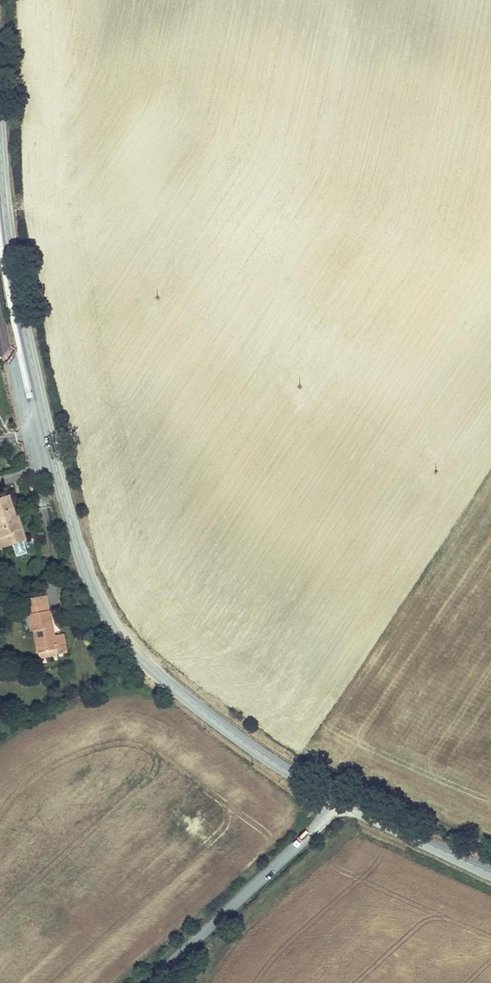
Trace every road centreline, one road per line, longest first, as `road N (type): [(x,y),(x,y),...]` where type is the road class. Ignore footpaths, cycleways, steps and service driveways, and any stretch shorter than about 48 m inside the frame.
road 1 (tertiary): [(4,188),(17,294),(73,536),(99,604),(138,655),(237,739),(341,801)]
road 2 (unclassified): [(341,801),(146,982)]
road 3 (track): [(356,809),(348,828),(236,926),(196,982)]
road 4 (tertiary): [(341,801),(490,873)]

